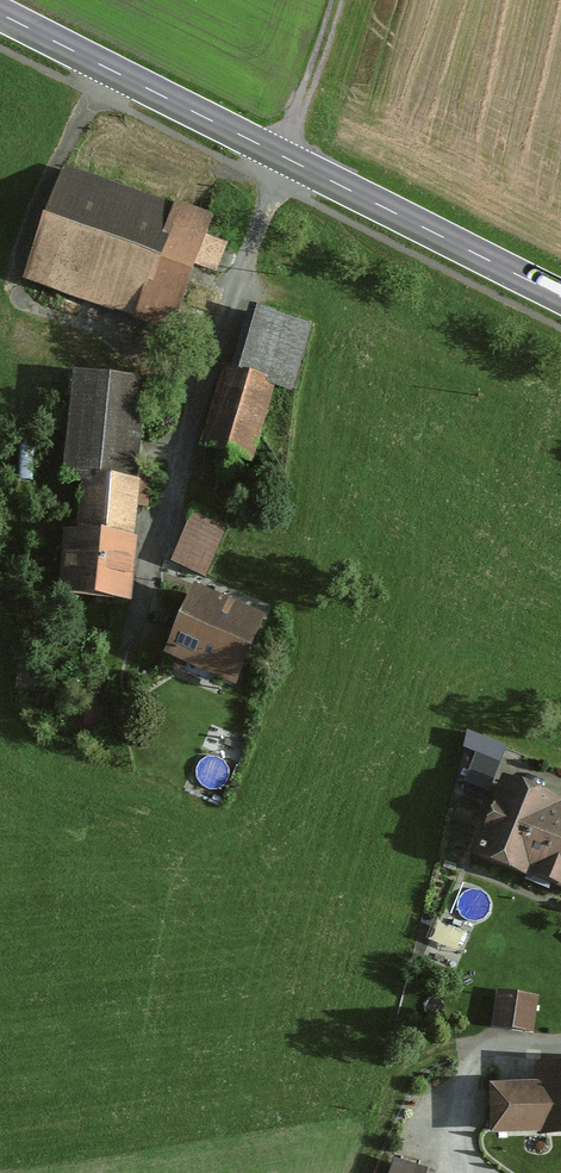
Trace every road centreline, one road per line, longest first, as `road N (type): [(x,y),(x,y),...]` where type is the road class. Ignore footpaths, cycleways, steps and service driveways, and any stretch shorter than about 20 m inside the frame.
road 1 (secondary): [(560,296),(0,14)]
road 2 (track): [(344,0),(290,160)]

